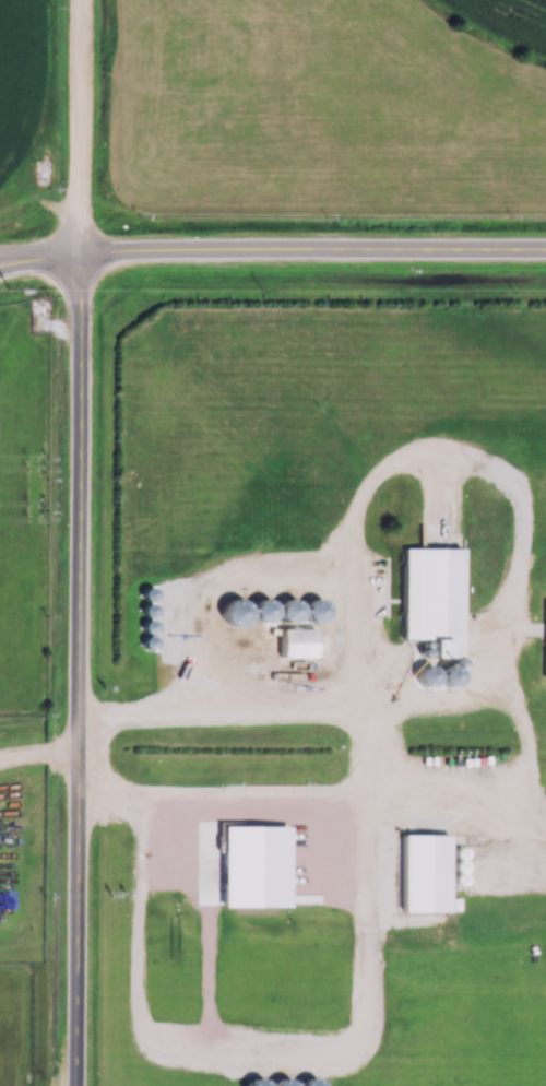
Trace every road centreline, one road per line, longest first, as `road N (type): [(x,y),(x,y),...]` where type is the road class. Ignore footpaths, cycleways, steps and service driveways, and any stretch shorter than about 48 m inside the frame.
road 1 (residential): [(76,1085),(84,444),(78,252)]
road 2 (tertiary): [(545,247),(213,247),(19,258)]
road 3 (tertiary): [(78,252),(77,0)]

